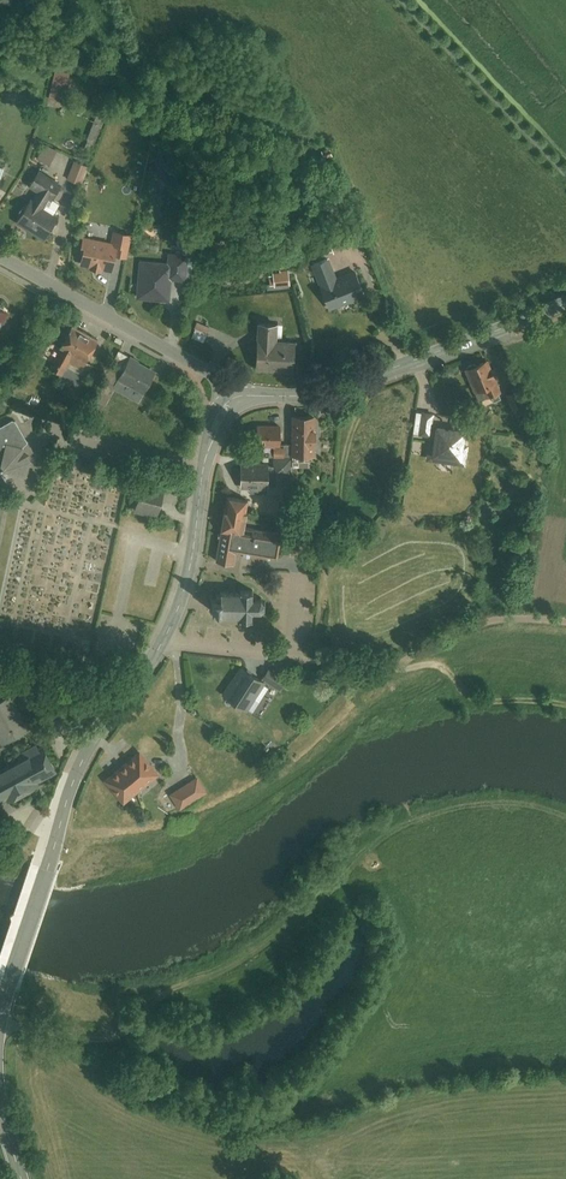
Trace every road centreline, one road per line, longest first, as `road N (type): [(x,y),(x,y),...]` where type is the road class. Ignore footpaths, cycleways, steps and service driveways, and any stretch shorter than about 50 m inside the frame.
road 1 (tertiary): [(166,639),(89,747),(0,994)]
road 2 (tertiary): [(565,306),(336,390),(239,397)]
road 3 (residential): [(239,397),(213,373),(0,256)]
road 4 (tertiary): [(239,397),(214,431),(192,573),(166,639)]
road 5 (residential): [(166,639),(336,660)]

